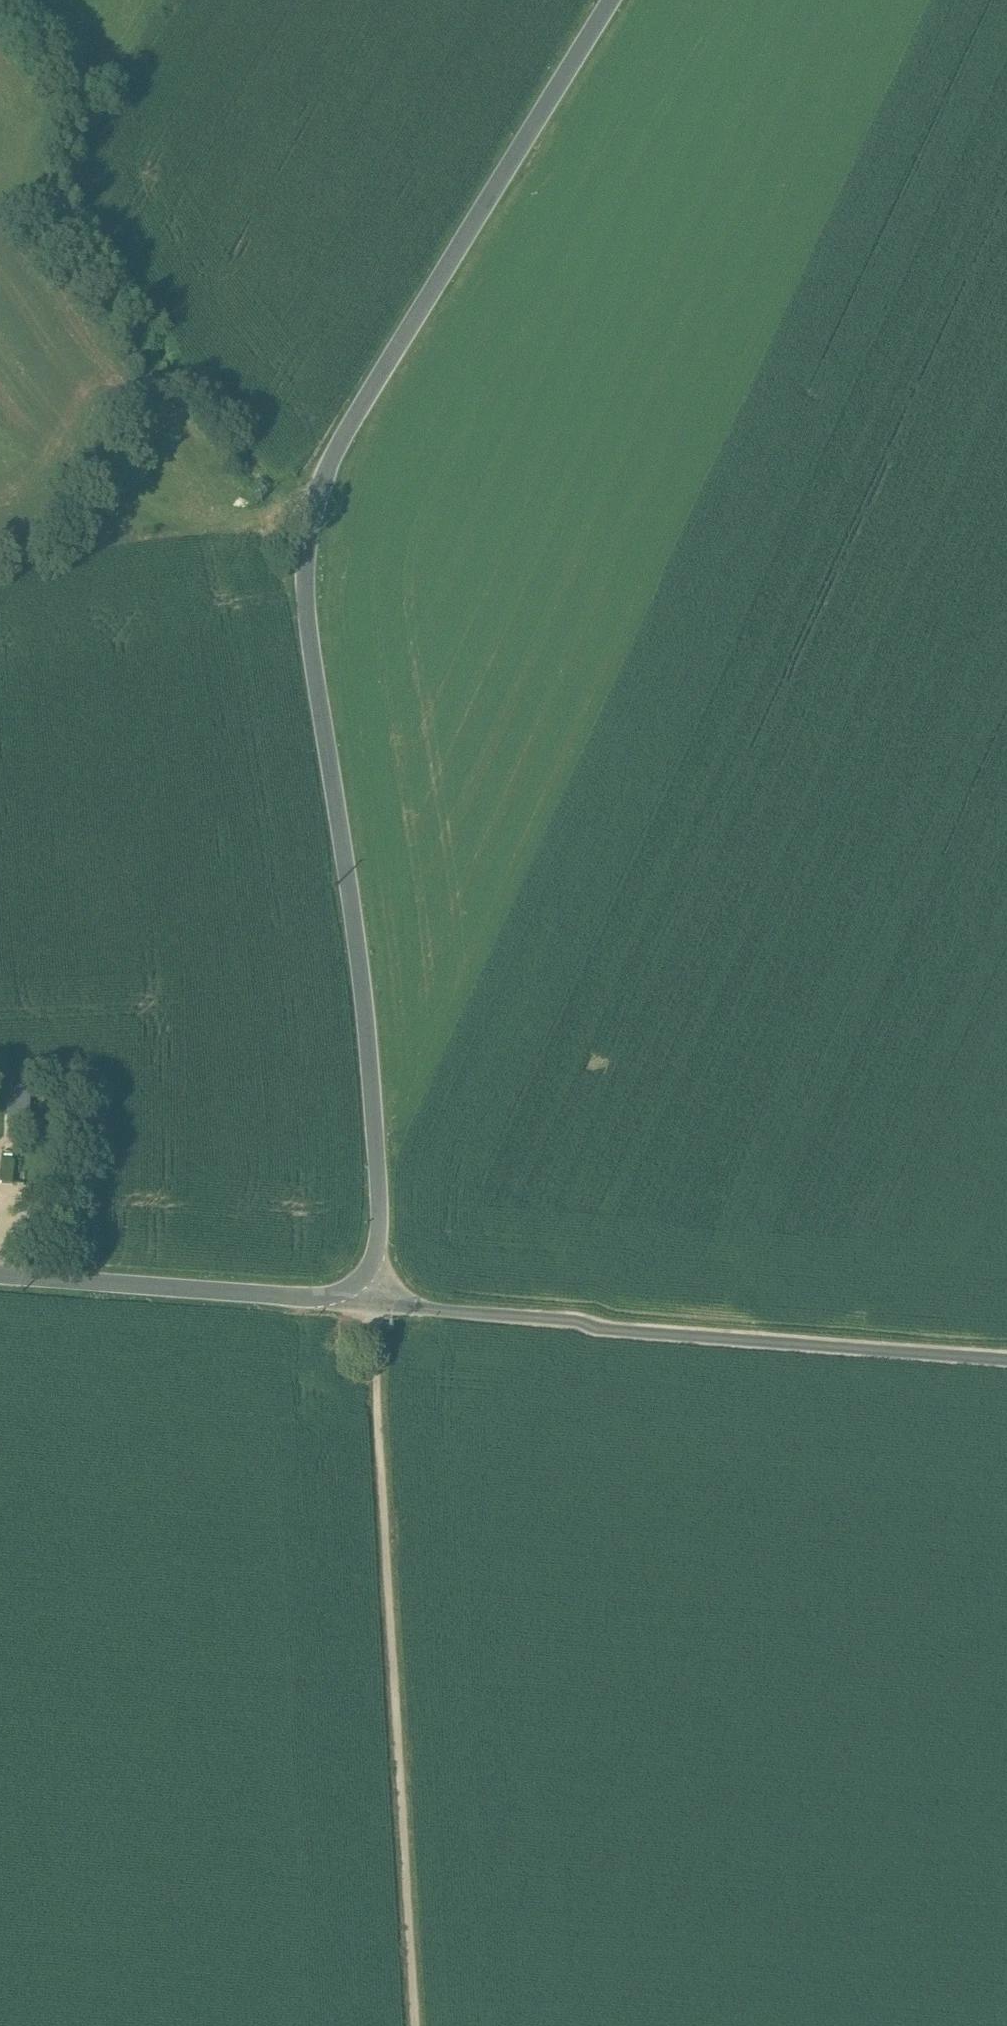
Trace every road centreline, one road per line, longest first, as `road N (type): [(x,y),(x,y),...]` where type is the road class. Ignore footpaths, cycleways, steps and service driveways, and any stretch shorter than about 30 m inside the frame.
road 1 (unclassified): [(608,0),(333,459),(313,598),(355,932),(374,1290)]
road 2 (track): [(374,1290),(412,2025)]
road 3 (residential): [(1006,1351),(374,1290)]
road 4 (unclassified): [(374,1290),(0,1265)]

